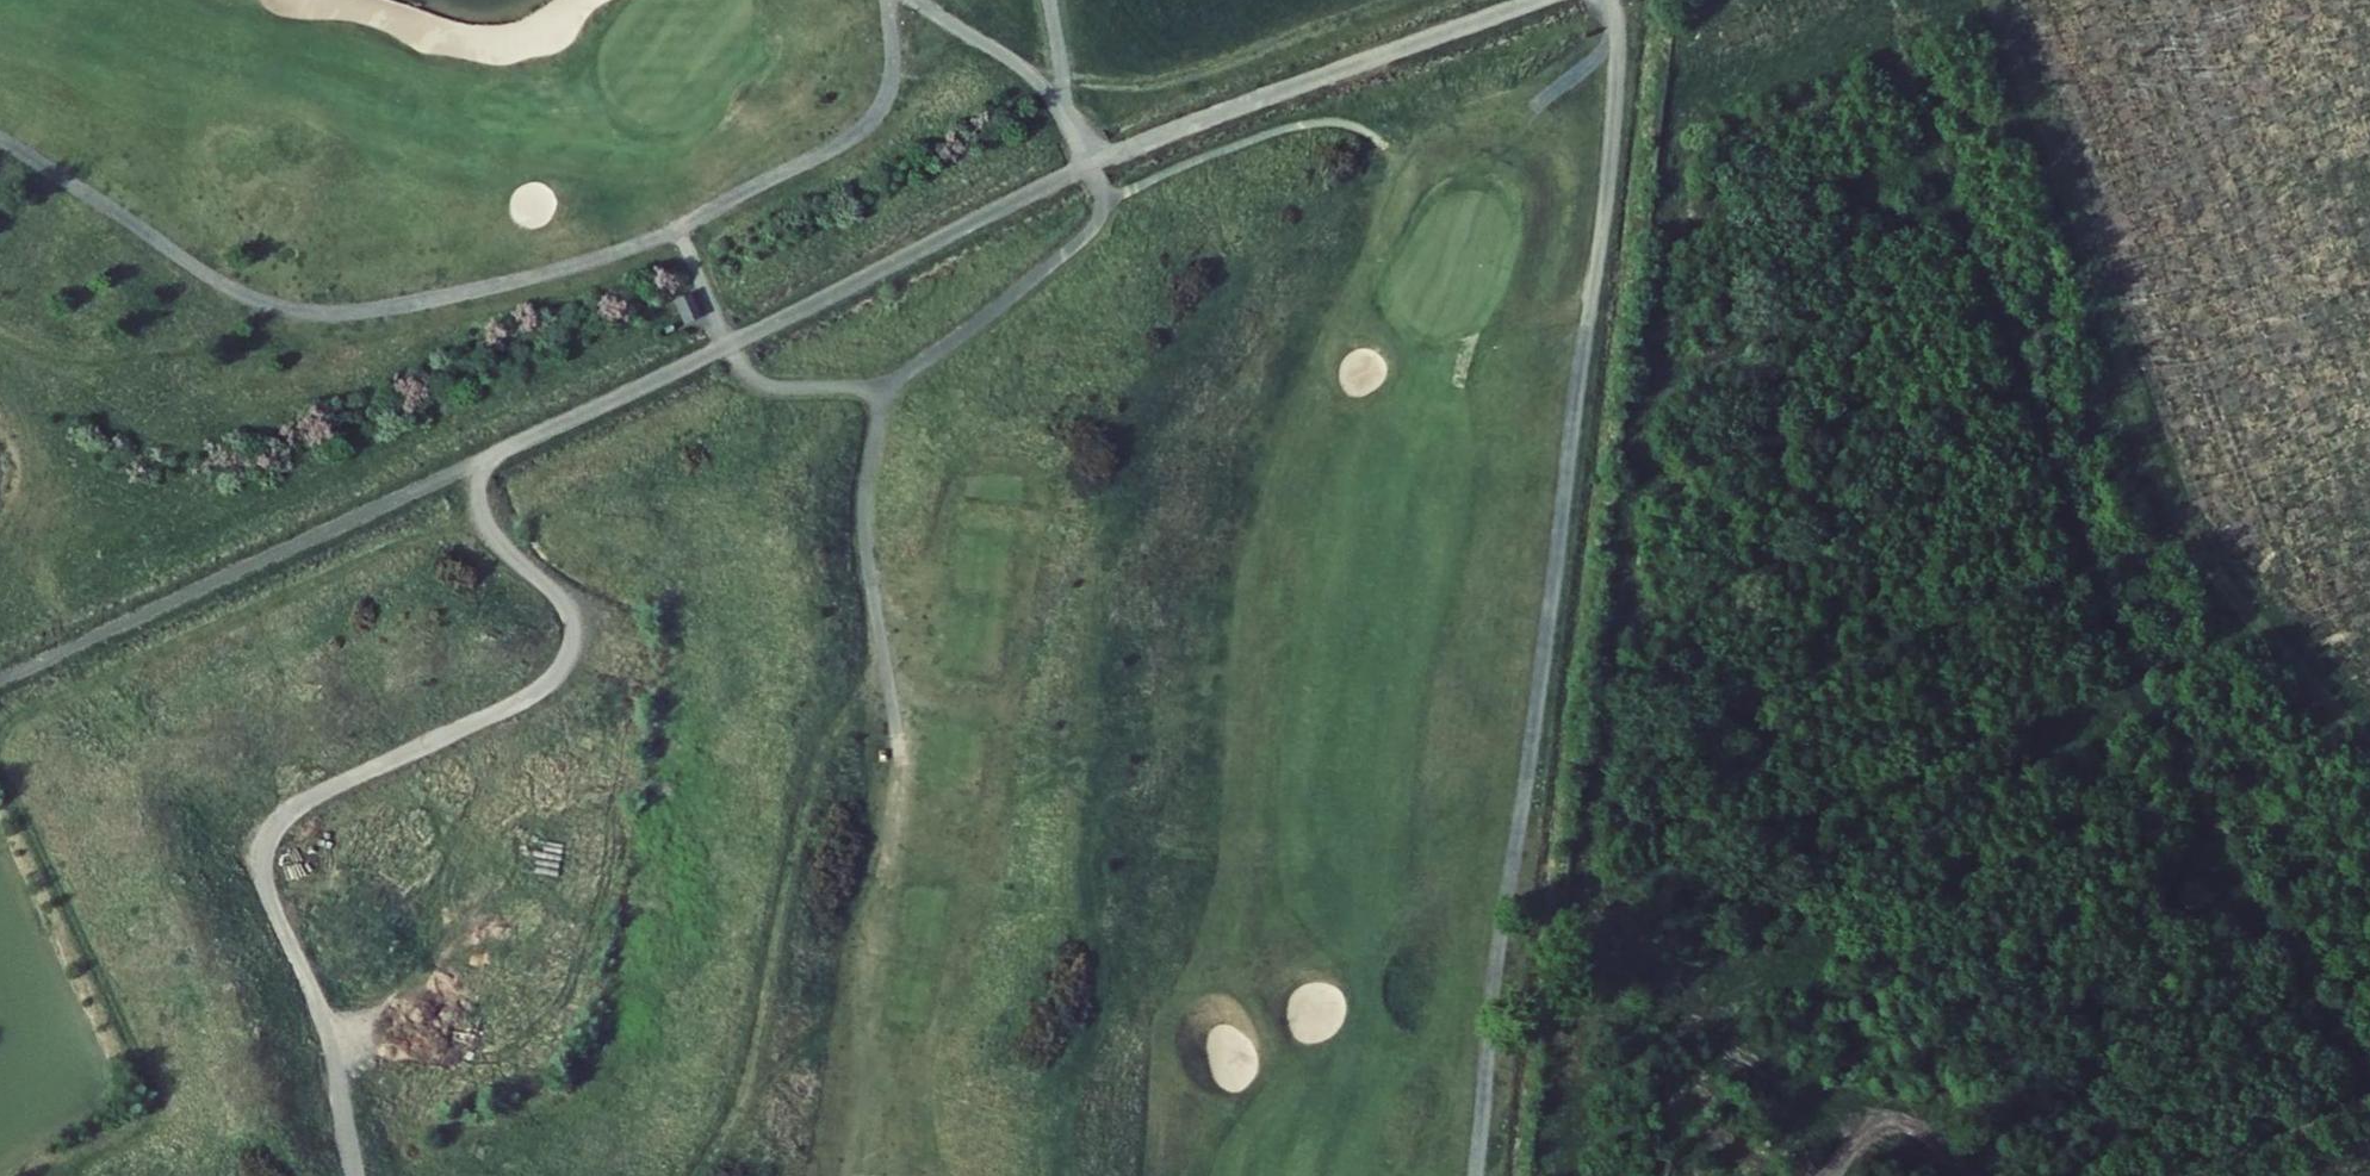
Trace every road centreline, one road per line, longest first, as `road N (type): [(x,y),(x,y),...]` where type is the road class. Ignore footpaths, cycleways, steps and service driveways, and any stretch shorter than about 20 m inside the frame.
road 1 (residential): [(1540,0),(1136,146),(941,238),(882,275),(0,681)]
road 2 (track): [(2369,740),(2167,527),(1985,0)]

